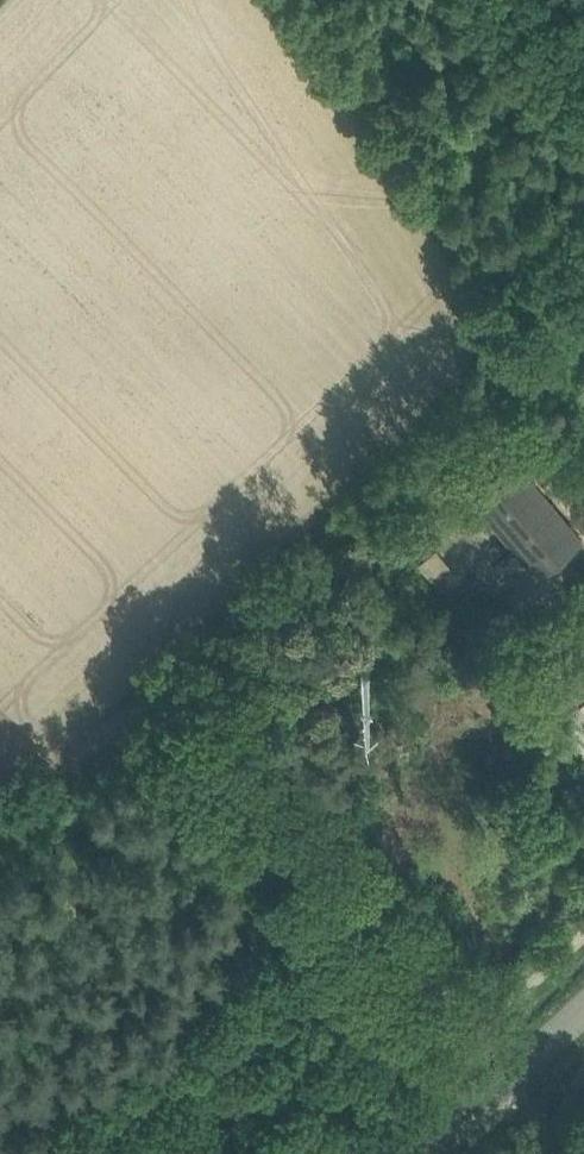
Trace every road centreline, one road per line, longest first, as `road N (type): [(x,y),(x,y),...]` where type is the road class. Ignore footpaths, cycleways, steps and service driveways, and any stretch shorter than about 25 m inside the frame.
road 1 (unclassified): [(513,1075),(150,680),(514,358)]
road 2 (track): [(150,680),(0,823)]

